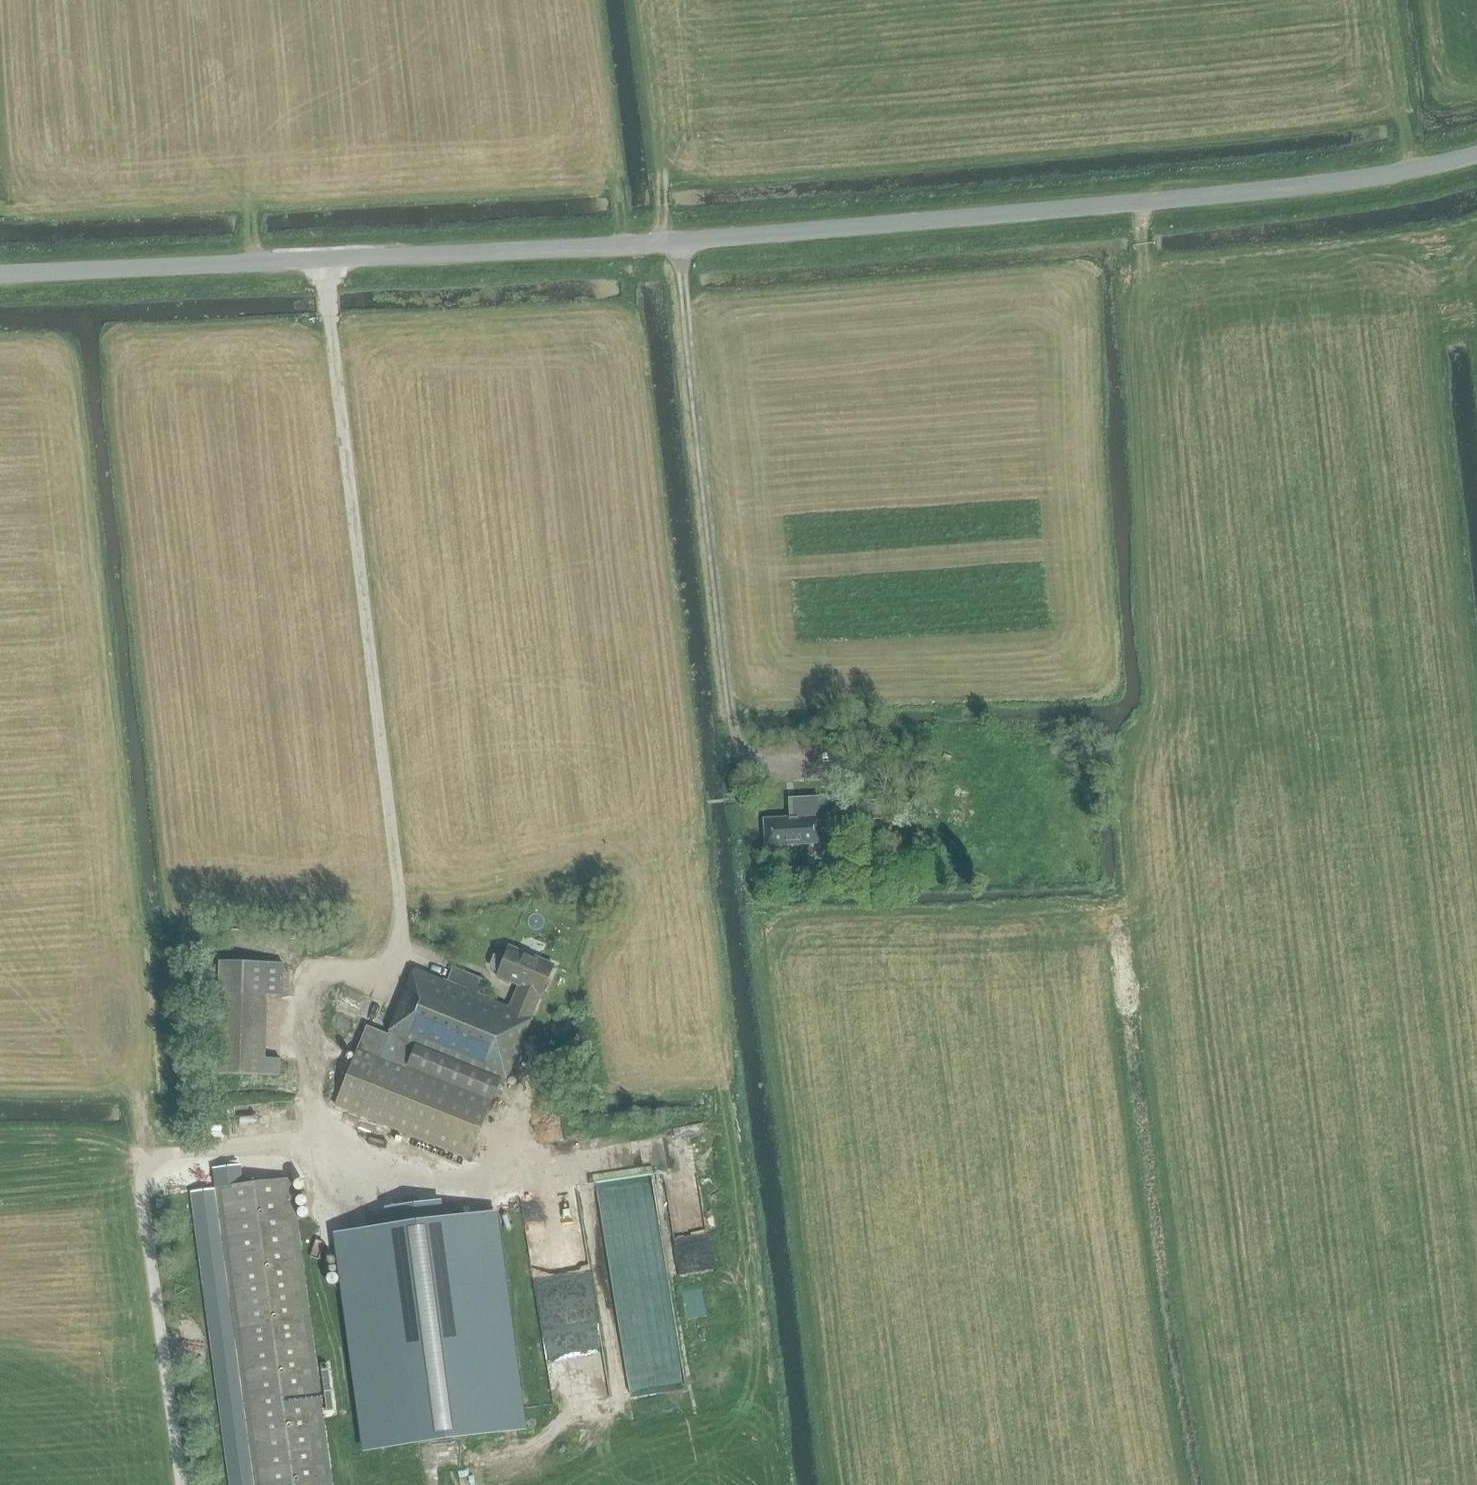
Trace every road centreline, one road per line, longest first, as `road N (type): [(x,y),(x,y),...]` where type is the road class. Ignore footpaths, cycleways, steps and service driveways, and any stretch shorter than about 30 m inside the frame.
road 1 (unclassified): [(0,275),(679,241),(1301,186),(1476,152)]

